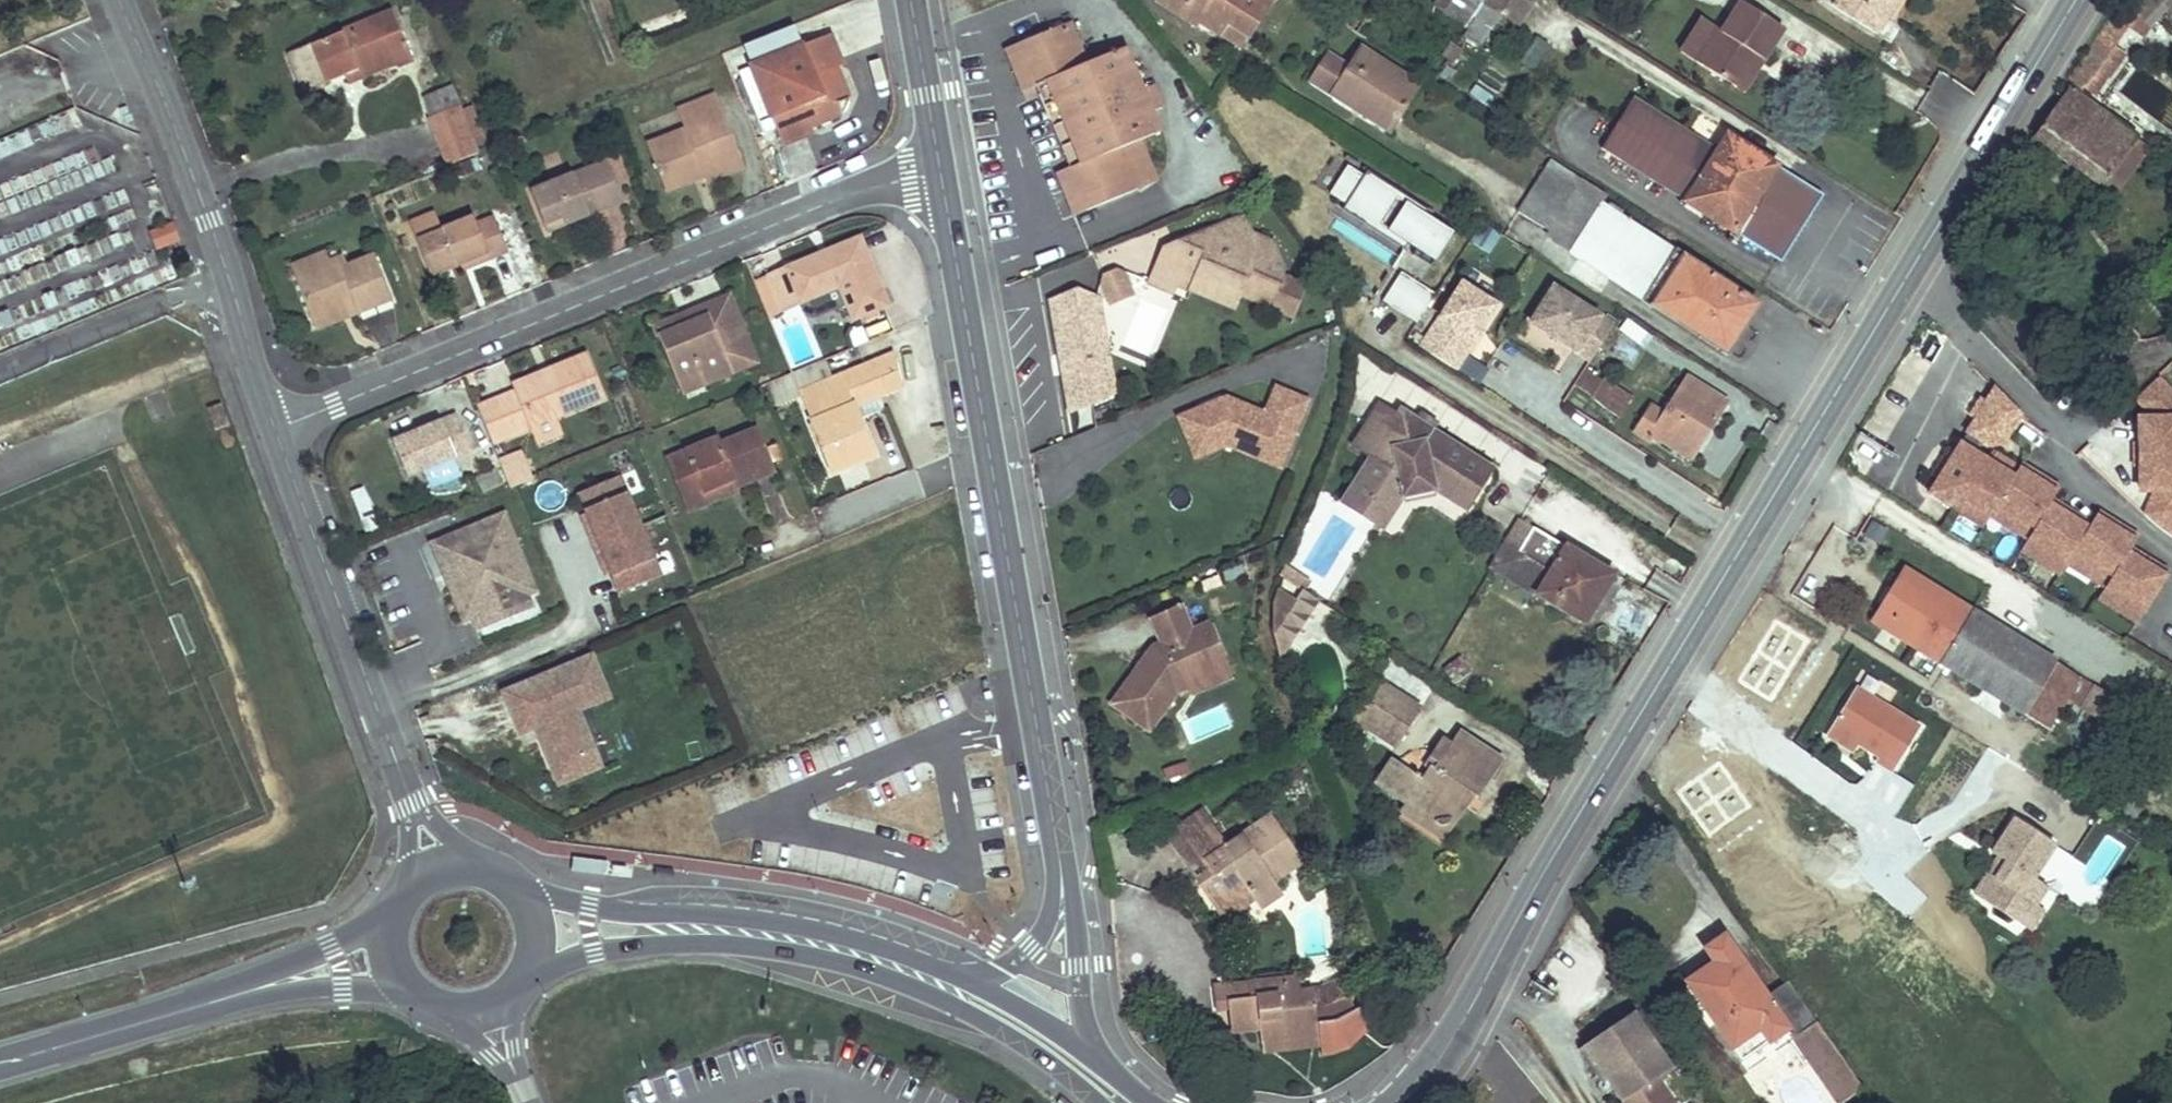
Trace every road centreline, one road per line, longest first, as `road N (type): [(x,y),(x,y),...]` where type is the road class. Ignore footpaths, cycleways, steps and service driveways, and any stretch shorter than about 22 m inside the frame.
road 1 (secondary): [(1415,1088),(1439,1062),(1623,737),(2077,0)]
road 2 (tertiary): [(941,174),(1065,882)]
road 3 (residential): [(276,429),(862,191),(941,174)]
road 4 (residential): [(276,429),(209,220),(122,0)]
road 5 (residential): [(412,803),(276,429)]
road 6 (secondary): [(685,927),(833,947),(919,975)]
road 7 (secondary): [(0,1063),(225,998)]
road 8 (secondary): [(919,975),(1099,1102)]
road 9 (secondary): [(225,998),(342,989),(413,997)]
road 10 (secondary): [(393,912),(225,998)]
road 11 (tertiary): [(1102,1064),(1080,1010),(1080,938),(1065,882)]
road 12 (tertiary): [(912,0),(941,174)]
road 13 (secondary): [(522,983),(560,964),(685,927)]
road 14 (secondary): [(685,927),(517,892)]
road 15 (secondary): [(1102,1064),(961,983)]
road 16 (tertiary): [(1065,882),(1032,950),(990,979),(961,983)]

